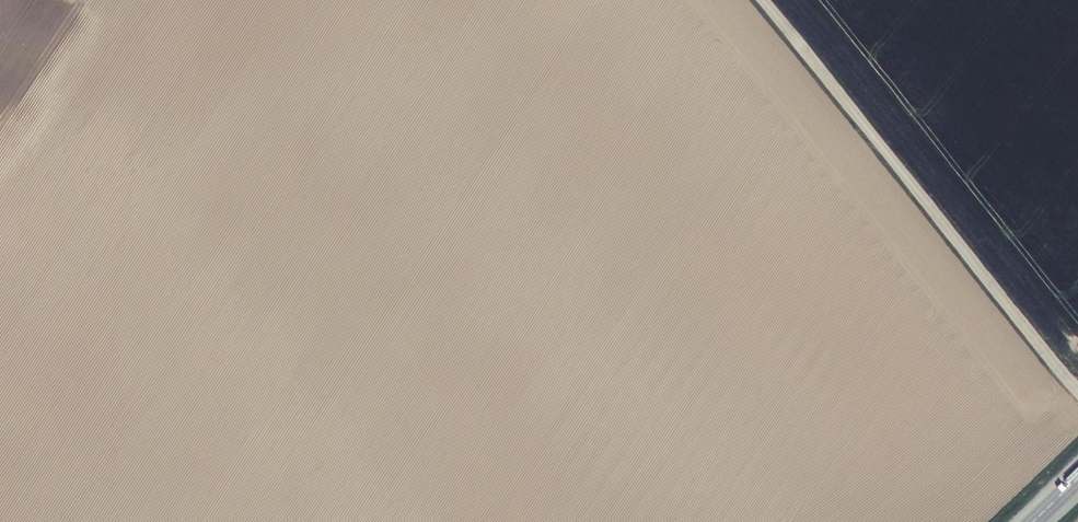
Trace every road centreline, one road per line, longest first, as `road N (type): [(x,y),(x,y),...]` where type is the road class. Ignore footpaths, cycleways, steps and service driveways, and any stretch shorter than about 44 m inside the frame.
road 1 (track): [(764,0),(1077,389)]

